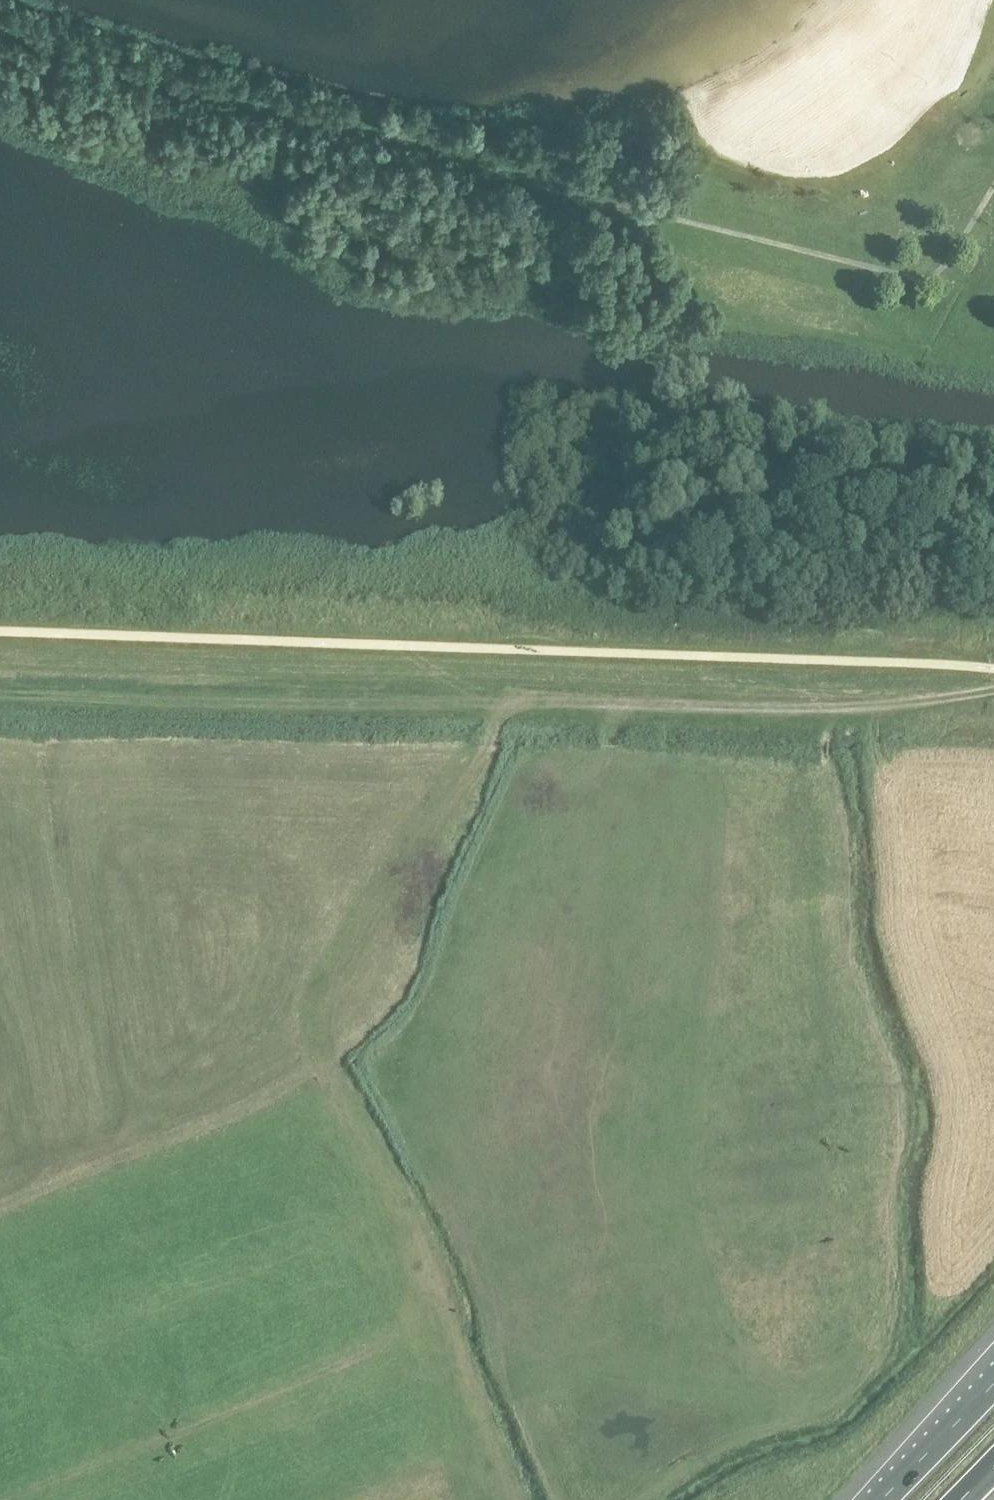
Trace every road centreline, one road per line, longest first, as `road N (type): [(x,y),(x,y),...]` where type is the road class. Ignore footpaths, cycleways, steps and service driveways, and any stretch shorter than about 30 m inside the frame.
road 1 (motorway): [(993,1389),(884,1499)]

